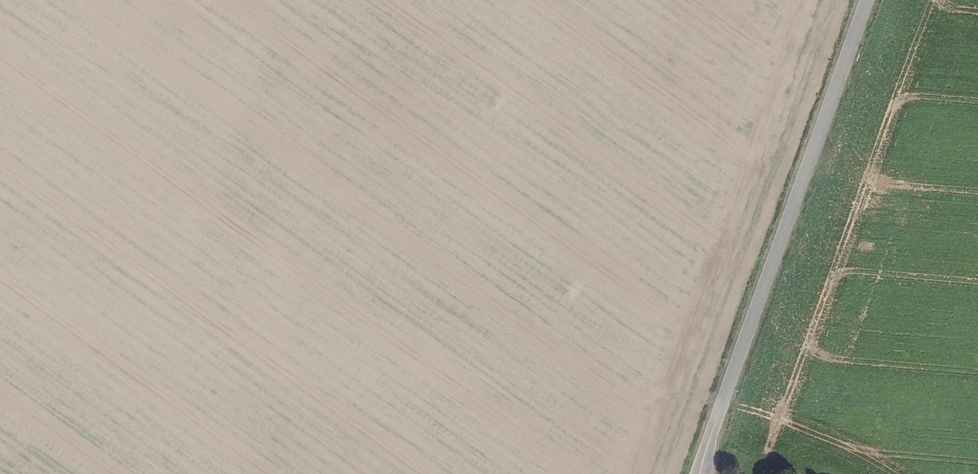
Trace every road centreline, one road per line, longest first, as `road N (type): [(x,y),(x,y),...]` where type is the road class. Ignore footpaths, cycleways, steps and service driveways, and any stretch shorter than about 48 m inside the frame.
road 1 (unclassified): [(863,0),(700,473)]

